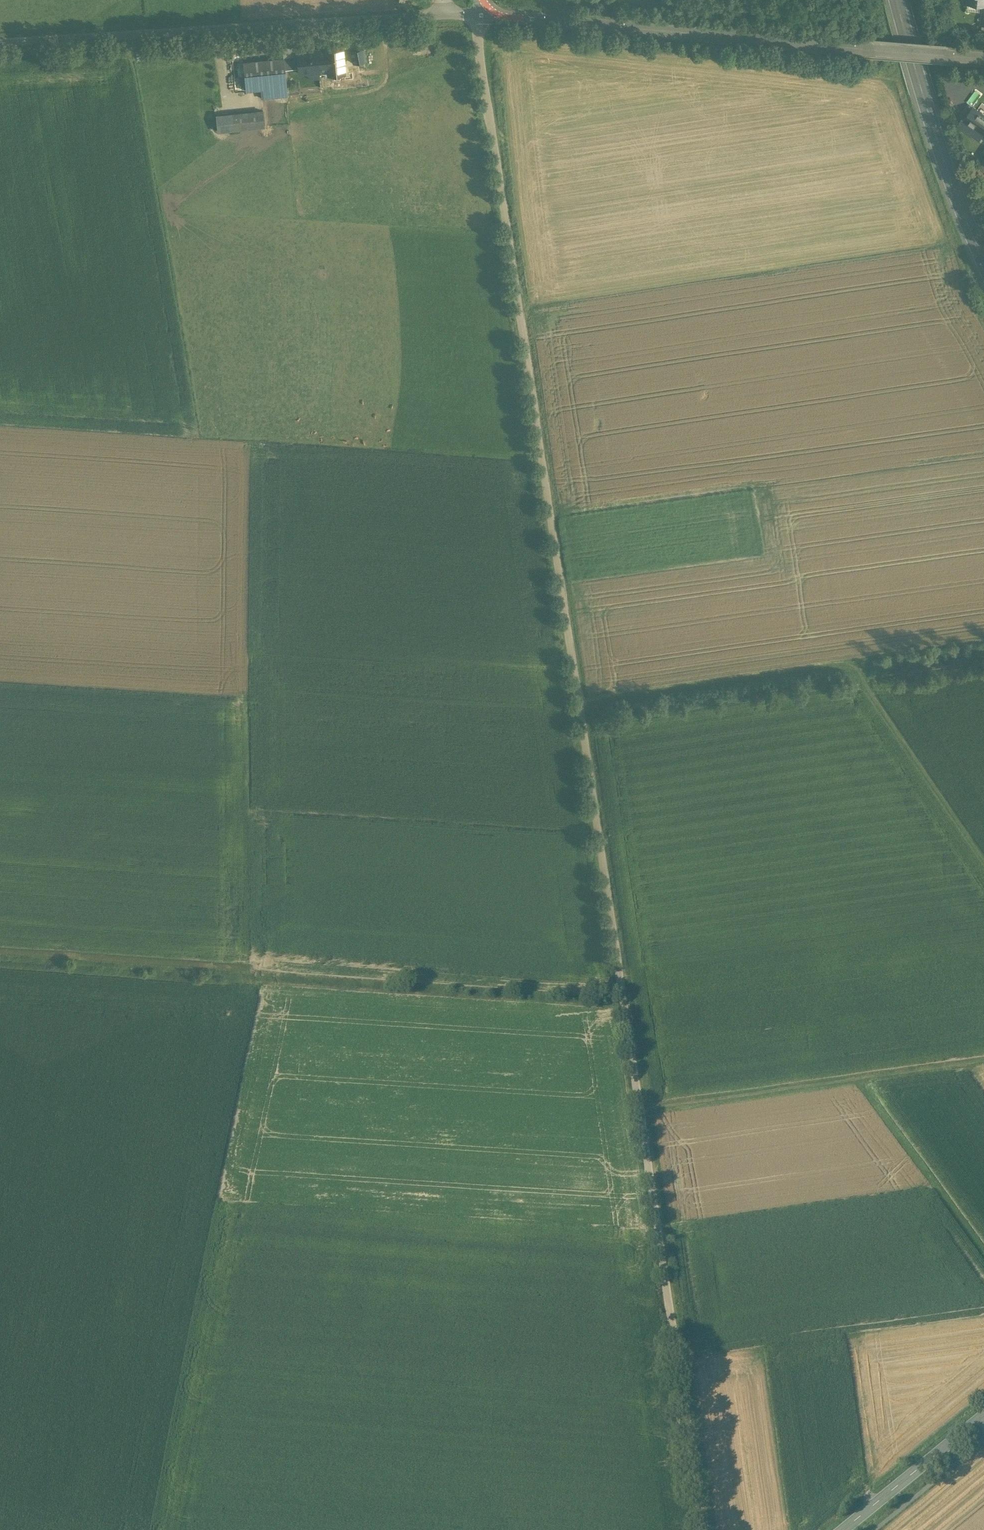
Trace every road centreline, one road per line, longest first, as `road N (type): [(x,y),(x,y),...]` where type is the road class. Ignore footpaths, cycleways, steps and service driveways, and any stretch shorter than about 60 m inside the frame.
road 1 (unclassified): [(481,15),(702,1529)]
road 2 (unclassified): [(0,43),(481,15)]
road 3 (unclassified): [(481,15),(871,45)]
road 4 (track): [(639,1109),(983,1062)]
road 5 (track): [(578,706),(856,663)]
road 6 (primary): [(897,0),(983,264)]
road 7 (track): [(983,855),(854,659)]
road 8 (tertiary): [(843,1529),(983,1415)]

